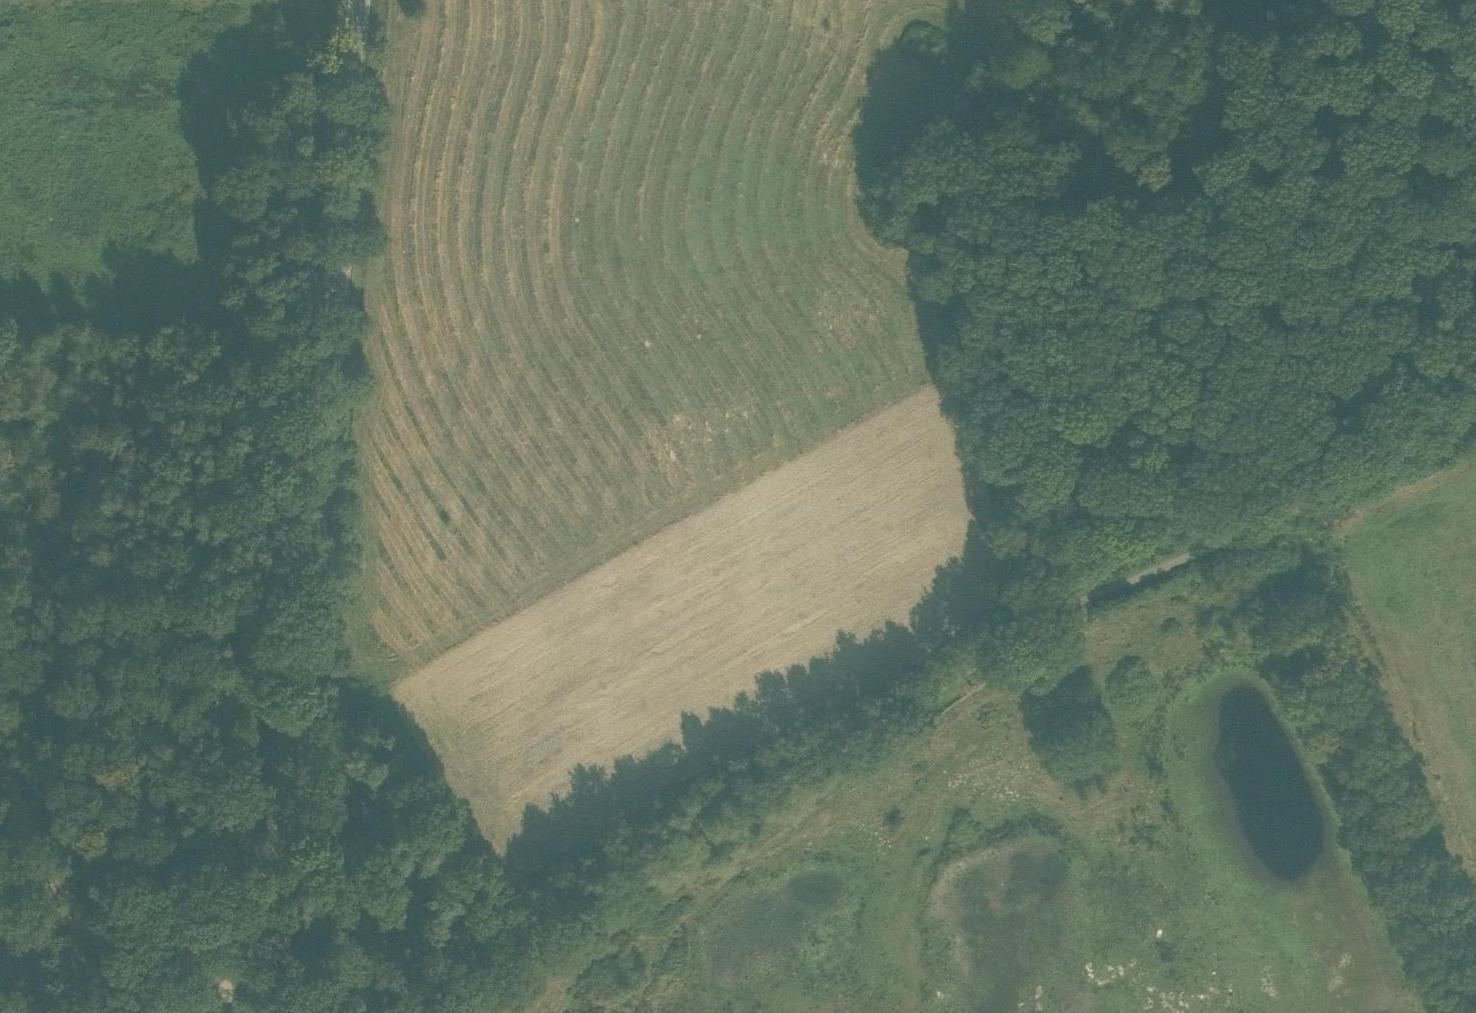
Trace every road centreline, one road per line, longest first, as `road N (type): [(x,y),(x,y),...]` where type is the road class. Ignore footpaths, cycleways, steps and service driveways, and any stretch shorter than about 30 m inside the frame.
road 1 (unclassified): [(189,1012),(238,946),(285,811),(358,0)]
road 2 (track): [(1246,534),(1240,494),(1249,449),(1298,326),(1475,74)]
road 3 (track): [(80,1012),(86,917),(75,902),(53,896)]

